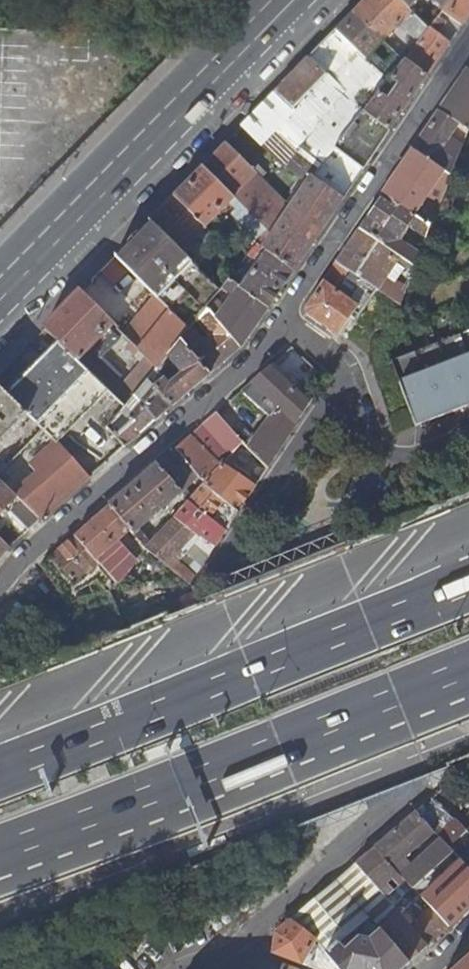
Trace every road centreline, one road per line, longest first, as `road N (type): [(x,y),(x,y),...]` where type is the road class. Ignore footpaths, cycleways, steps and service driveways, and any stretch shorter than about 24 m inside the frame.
road 1 (motorway): [(468,583),(0,770)]
road 2 (motorway): [(0,860),(468,679)]
road 3 (residential): [(0,587),(285,321)]
road 4 (residential): [(285,321),(468,45)]
road 5 (primary): [(0,289),(209,86)]
road 6 (residential): [(234,961),(252,928),(403,798)]
road 7 (residential): [(226,558),(331,400)]
road 8 (residential): [(331,400),(394,458),(468,434)]
road 9 (primary): [(209,86),(312,0)]

